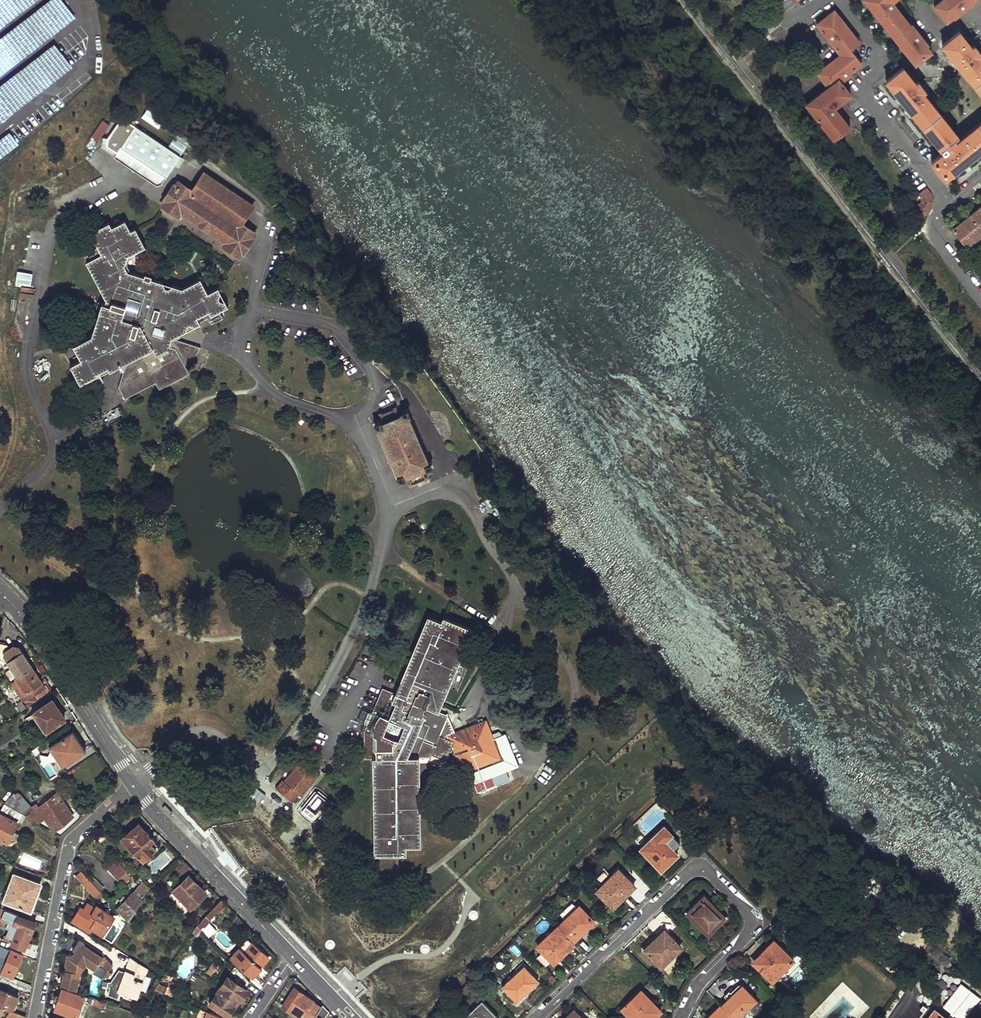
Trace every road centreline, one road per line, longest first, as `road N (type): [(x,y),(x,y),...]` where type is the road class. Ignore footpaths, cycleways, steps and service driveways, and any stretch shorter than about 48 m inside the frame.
road 1 (residential): [(539,1017),(698,868),(753,923),(683,1017)]
road 2 (residential): [(40,1017),(70,846),(134,785)]
road 3 (residential): [(950,205),(866,95),(878,66),(839,0)]
road 4 (tertiary): [(134,785),(46,643),(0,591)]
road 5 (tertiary): [(293,958),(134,785)]

